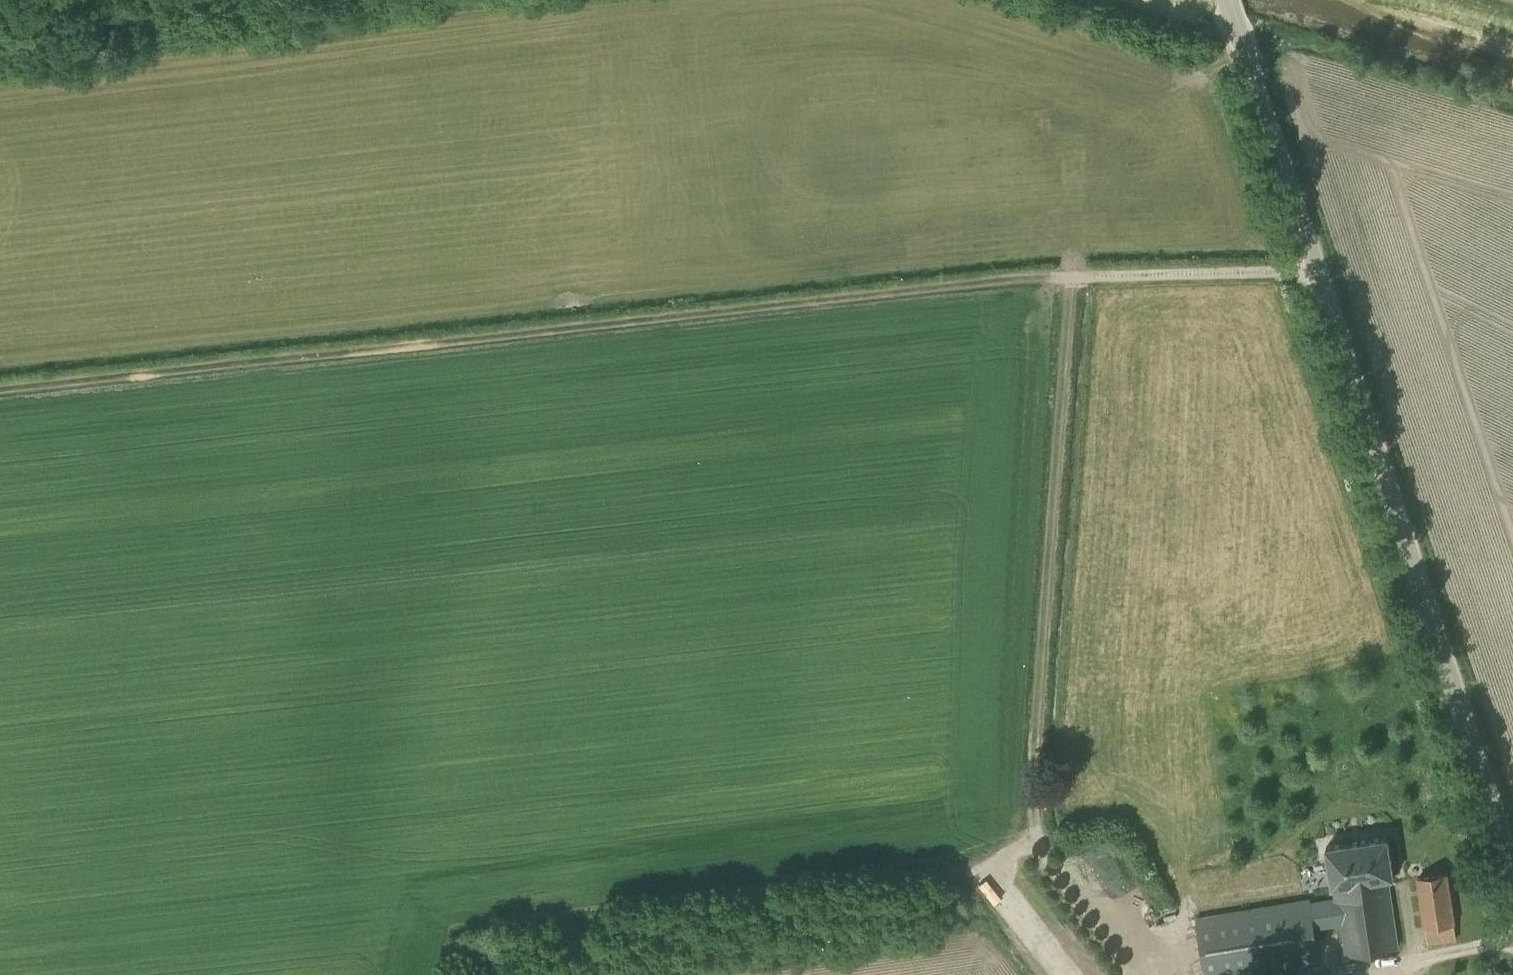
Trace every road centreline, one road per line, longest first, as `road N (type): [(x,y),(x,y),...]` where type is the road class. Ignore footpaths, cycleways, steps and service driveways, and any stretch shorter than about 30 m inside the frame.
road 1 (unclassified): [(1512,871),(1228,0)]

